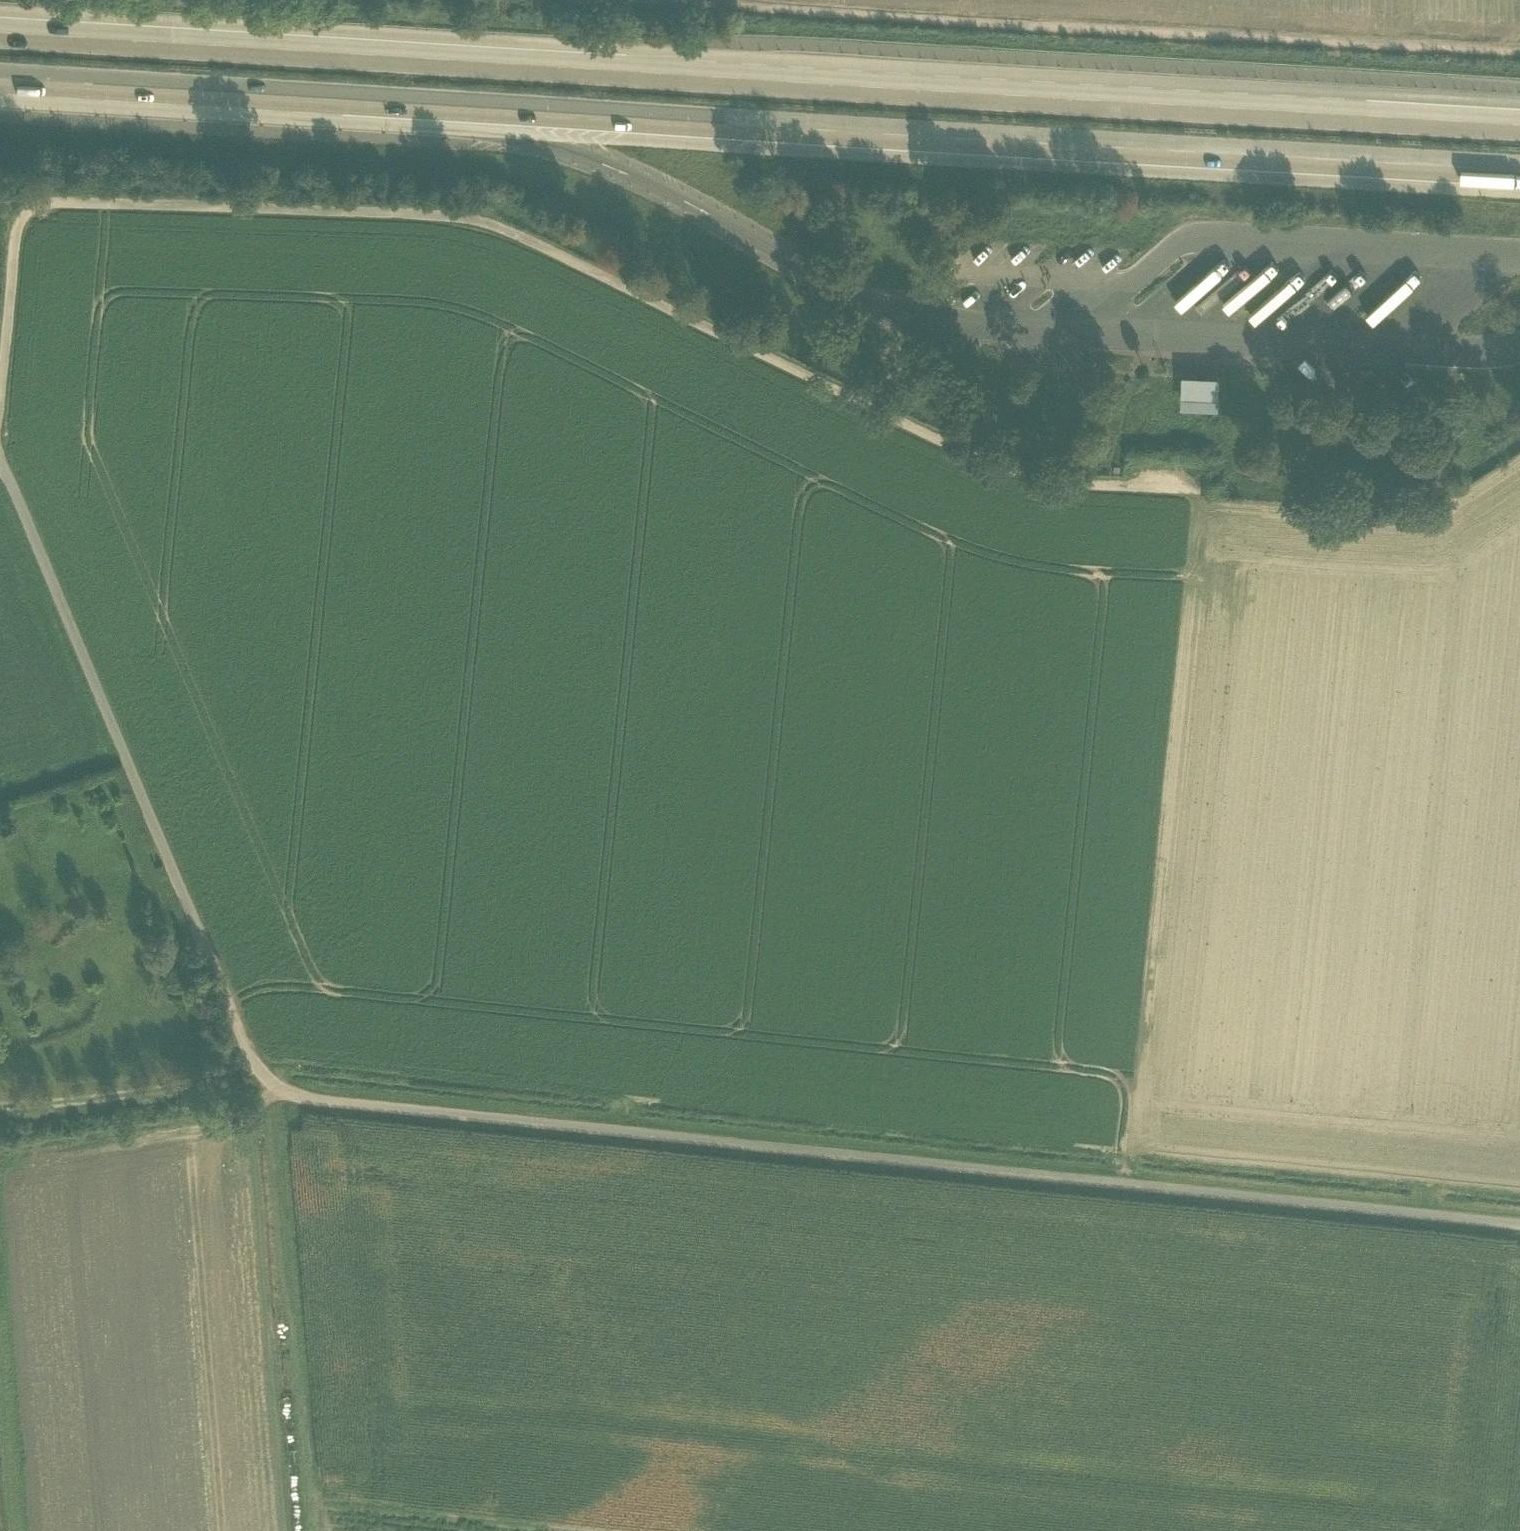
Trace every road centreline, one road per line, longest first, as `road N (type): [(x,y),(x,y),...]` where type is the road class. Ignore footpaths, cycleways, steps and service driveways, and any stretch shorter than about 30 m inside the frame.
road 1 (unclassified): [(1519,1222),(301,1104),(256,1073),(0,464)]
road 2 (motorway): [(1519,124),(0,39)]
road 3 (motorway): [(0,86),(1519,170)]
road 4 (track): [(656,0),(1519,48)]

